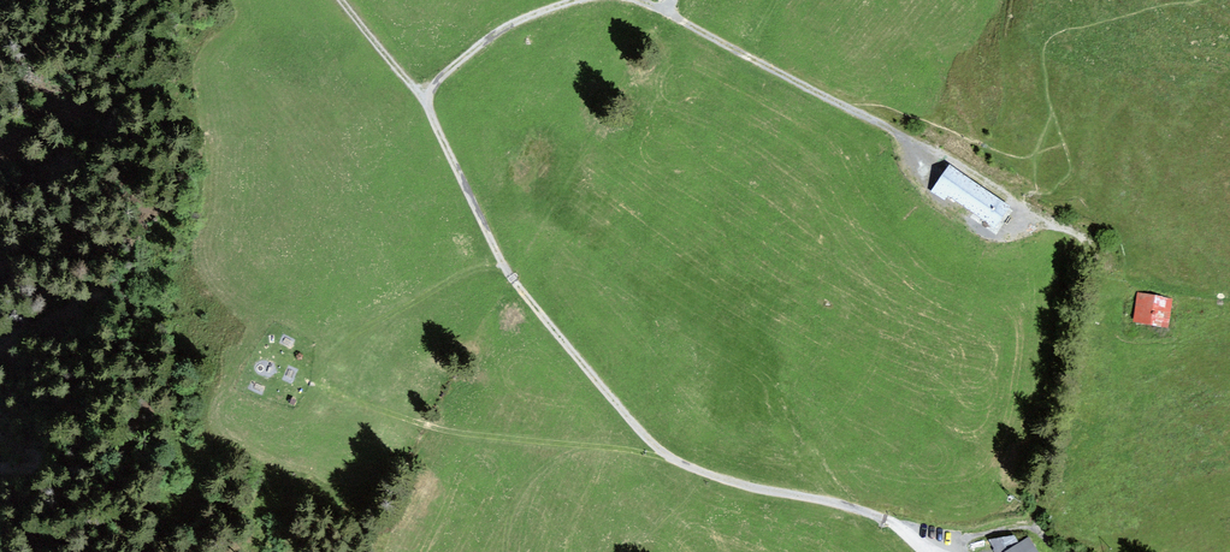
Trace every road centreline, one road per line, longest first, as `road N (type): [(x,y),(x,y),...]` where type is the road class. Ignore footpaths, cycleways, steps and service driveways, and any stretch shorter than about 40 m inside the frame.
road 1 (track): [(731,483),(675,462),(646,439),(511,279),(423,101),(490,40),(582,0)]
road 2 (track): [(629,0),(692,21),(1029,208)]
road 3 (track): [(598,450),(481,443),(315,387)]
road 4 (track): [(1033,523),(1107,253)]
road 5 (track): [(675,462),(598,450),(557,461),(523,491),(505,551)]
road 6 (track): [(924,547),(854,506),(731,483)]
road 7 (track): [(327,340),(400,316),(482,271),(506,269)]
road 8 (track): [(423,101),(340,0)]

